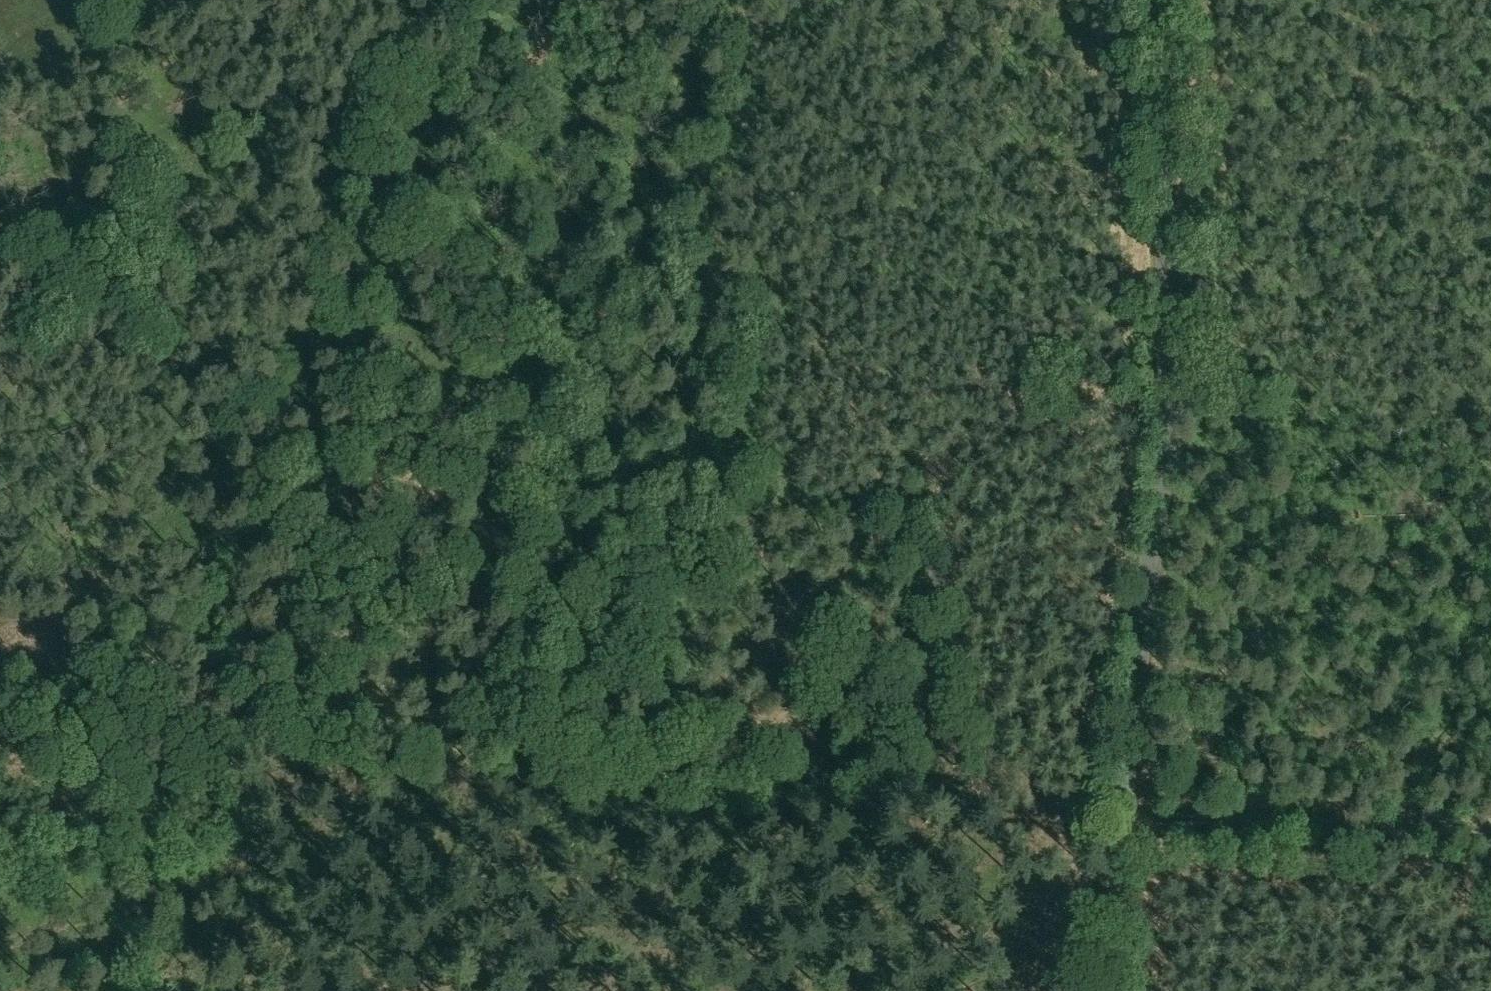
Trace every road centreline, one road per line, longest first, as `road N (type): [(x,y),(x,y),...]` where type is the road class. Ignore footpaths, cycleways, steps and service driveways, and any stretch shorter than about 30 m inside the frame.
road 1 (unclassified): [(1096,990),(1171,388),(1156,0)]

